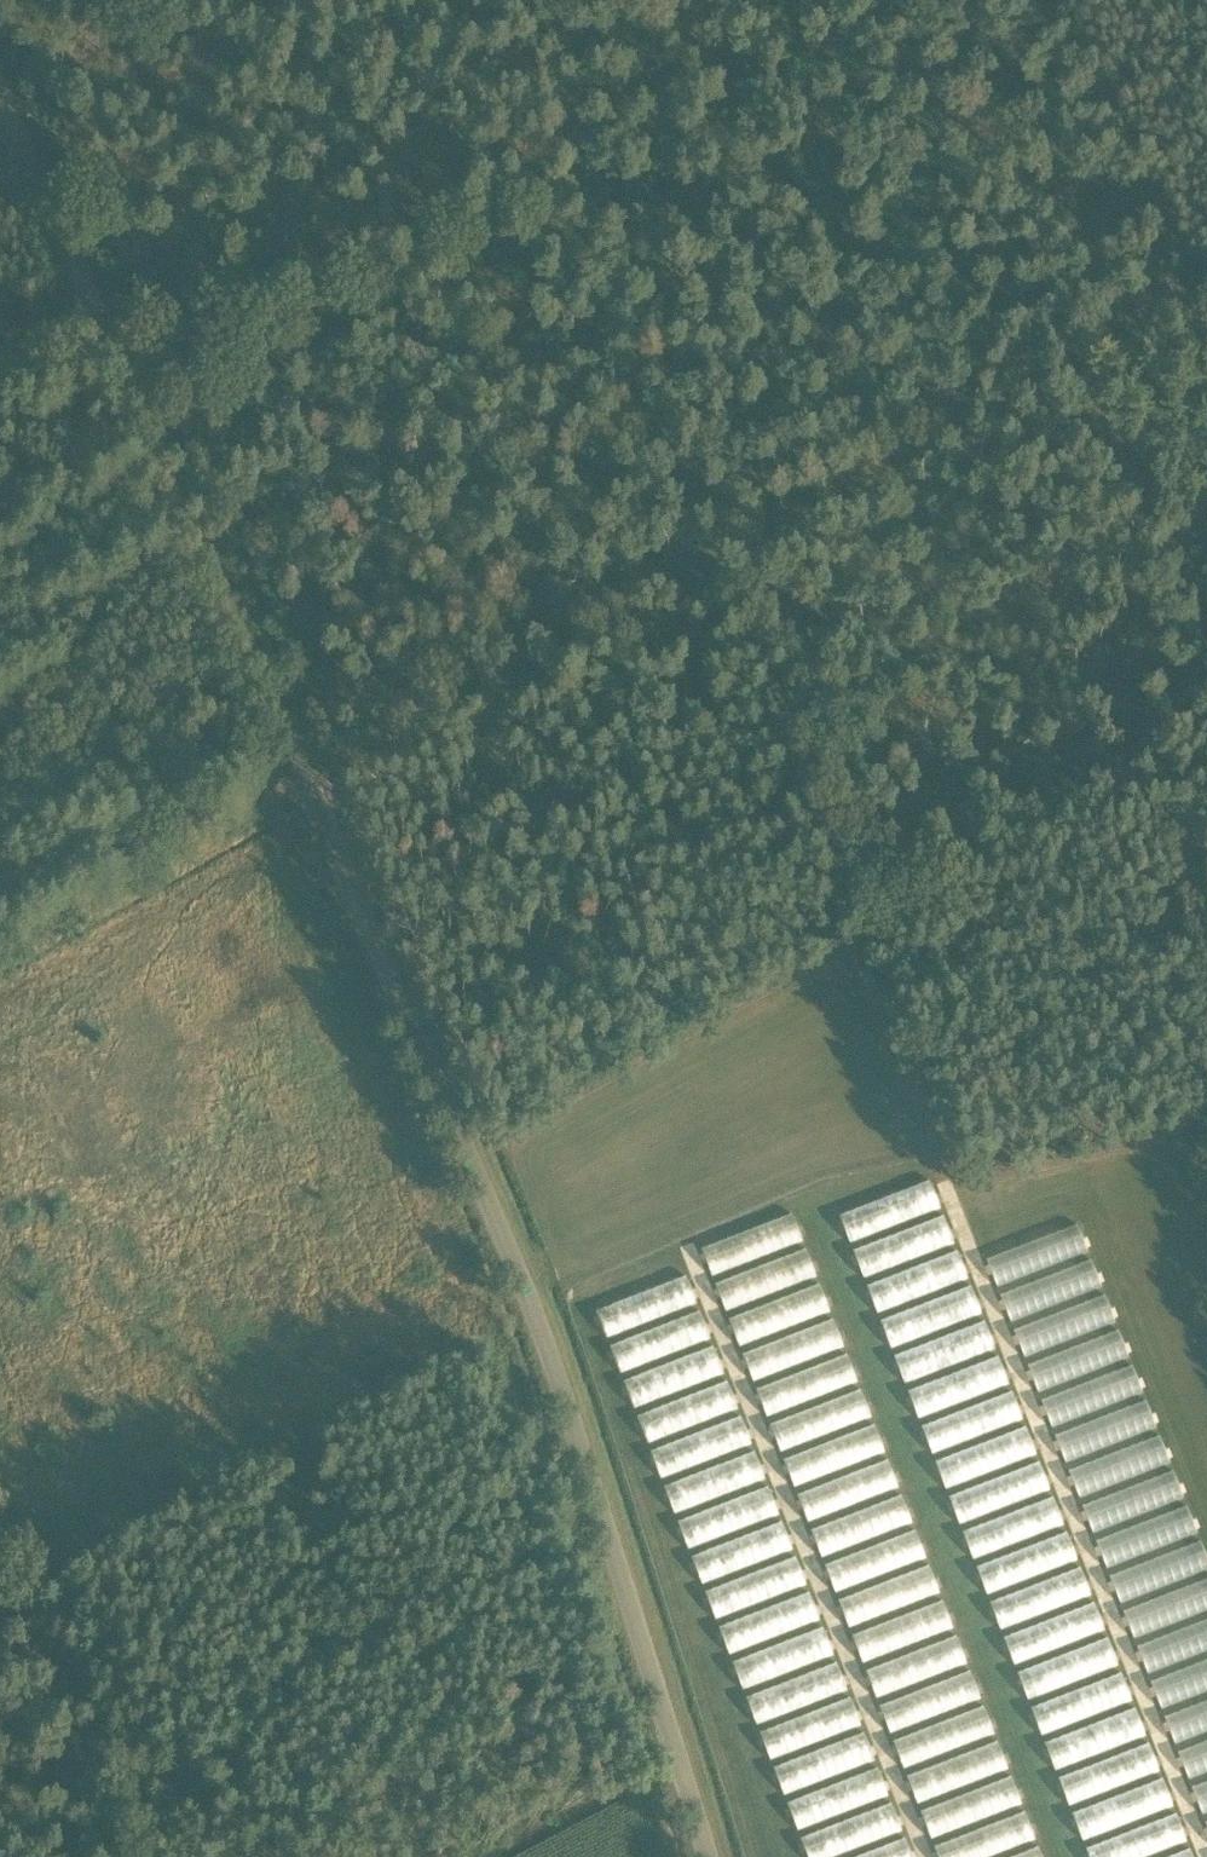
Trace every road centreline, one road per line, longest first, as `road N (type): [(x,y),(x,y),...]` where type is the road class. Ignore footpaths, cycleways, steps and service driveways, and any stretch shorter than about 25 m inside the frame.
road 1 (unclassified): [(708,1856),(504,1270),(317,804),(0,109)]
road 2 (track): [(317,804),(480,723),(1206,305)]

